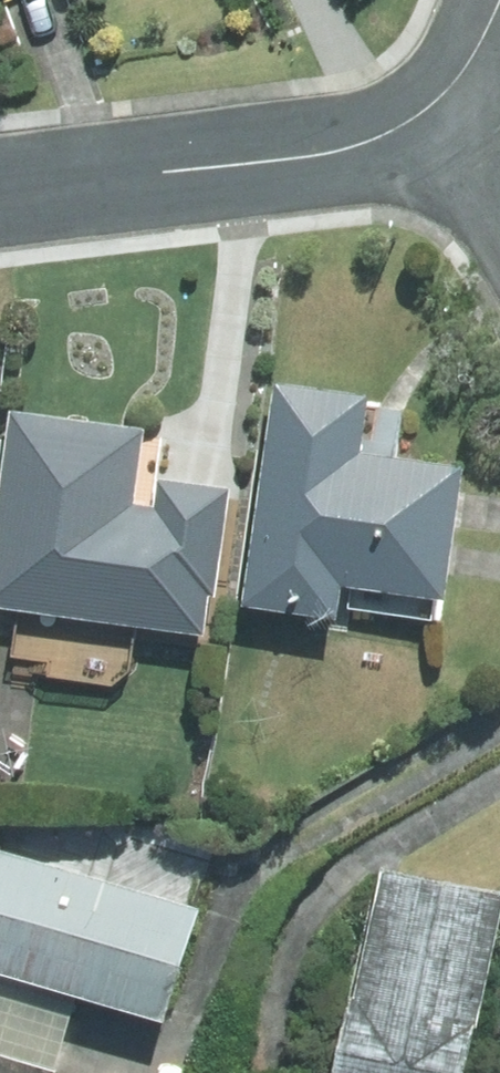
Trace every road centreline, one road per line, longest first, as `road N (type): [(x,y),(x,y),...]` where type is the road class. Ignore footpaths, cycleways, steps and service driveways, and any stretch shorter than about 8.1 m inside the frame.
road 1 (residential): [(0,189),(347,149),(428,110)]
road 2 (residential): [(428,110),(457,81),(497,0)]
road 3 (residential): [(499,218),(428,110)]

